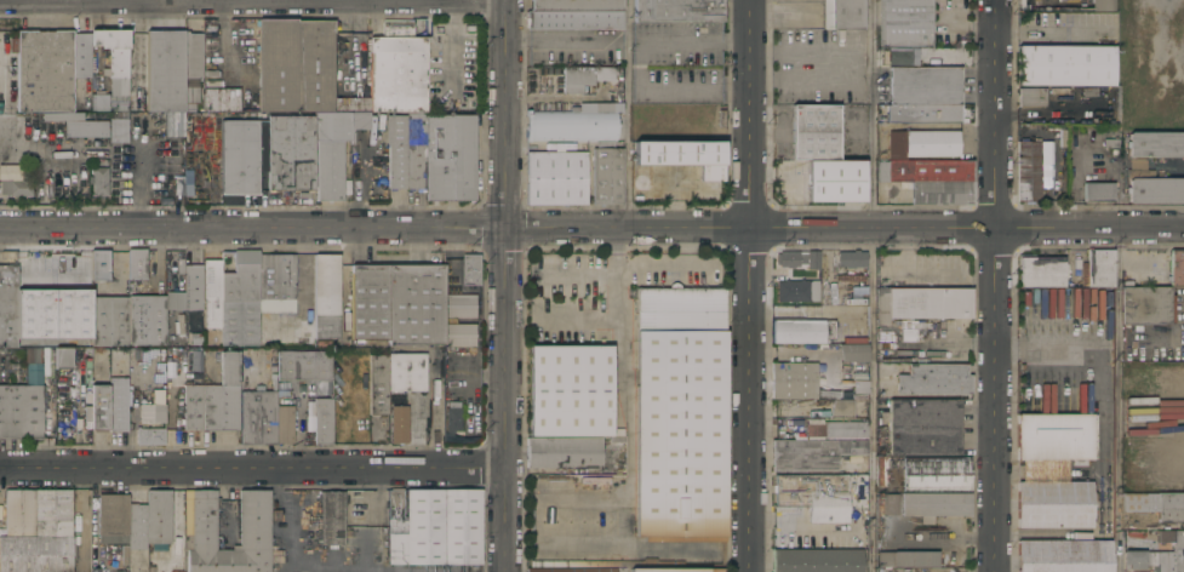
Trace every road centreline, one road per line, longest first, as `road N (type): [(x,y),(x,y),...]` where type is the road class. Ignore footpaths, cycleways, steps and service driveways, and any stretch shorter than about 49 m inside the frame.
road 1 (residential): [(996,228),(0,228)]
road 2 (residential): [(507,571),(508,0)]
road 3 (tertiary): [(750,571),(751,0)]
road 4 (residential): [(508,469),(0,469)]
road 5 (tertiary): [(996,228),(996,571)]
road 6 (tertiary): [(996,0),(996,228)]
road 7 (residential): [(1183,228),(996,228)]

